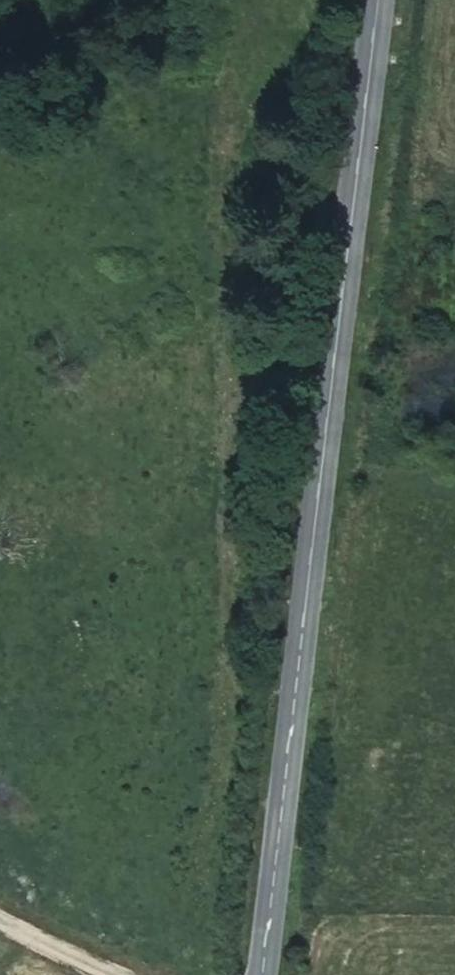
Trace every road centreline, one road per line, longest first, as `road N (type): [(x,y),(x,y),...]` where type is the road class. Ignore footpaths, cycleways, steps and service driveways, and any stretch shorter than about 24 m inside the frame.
road 1 (secondary): [(379,0),(348,394),(263,974)]
road 2 (track): [(235,118),(217,327),(233,573),(223,734),(164,974)]

